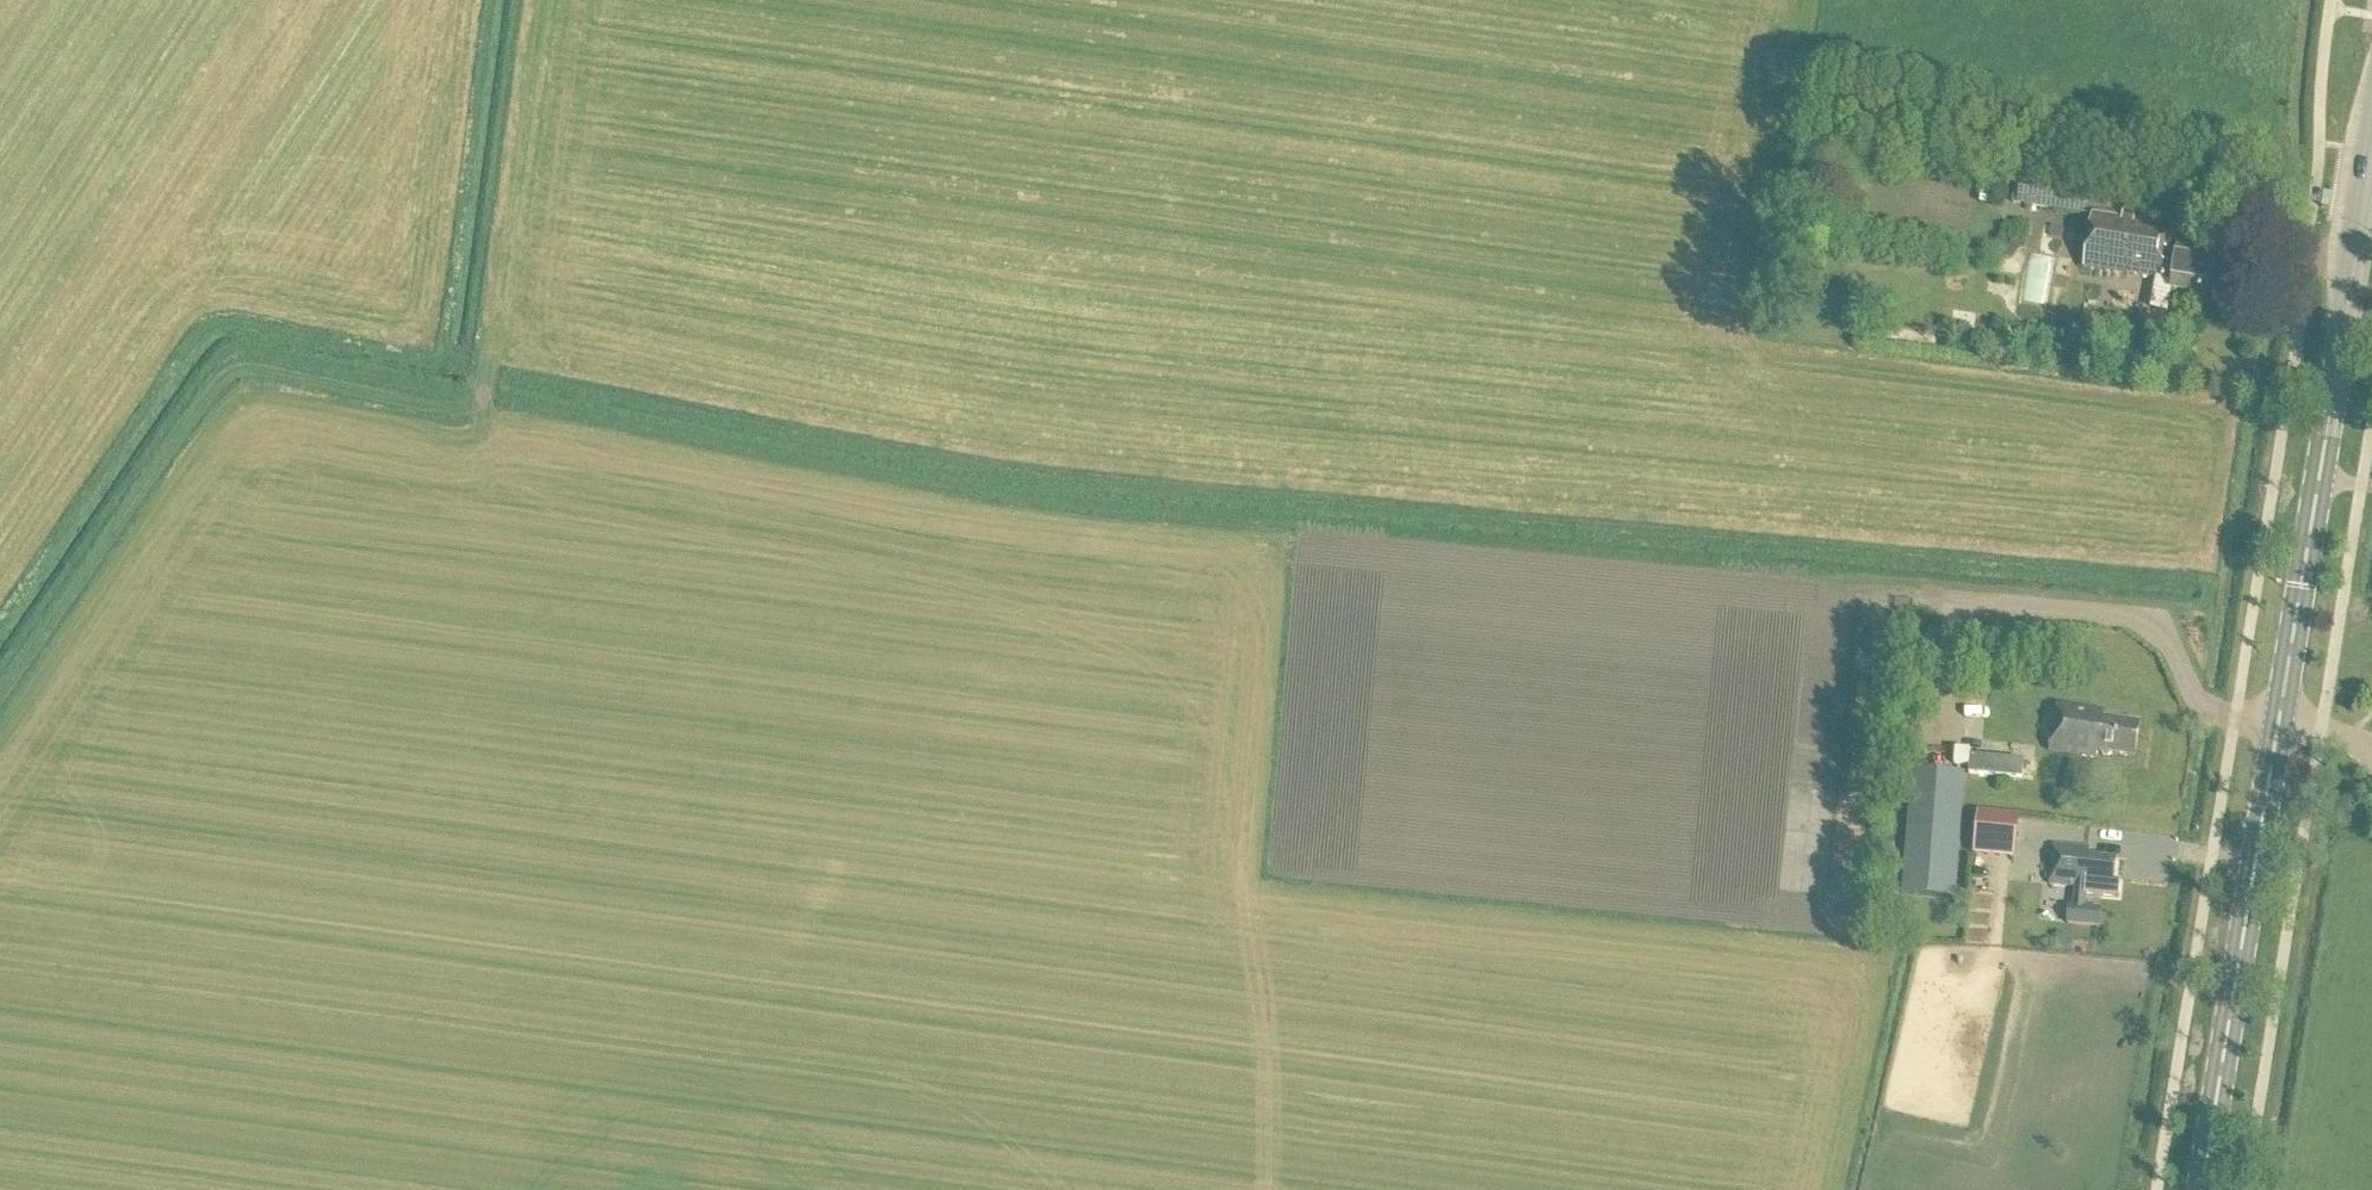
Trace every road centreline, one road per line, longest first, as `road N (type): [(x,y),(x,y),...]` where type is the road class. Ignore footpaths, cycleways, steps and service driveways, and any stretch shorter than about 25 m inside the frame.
road 1 (secondary): [(2201,1189),(2371,157)]

